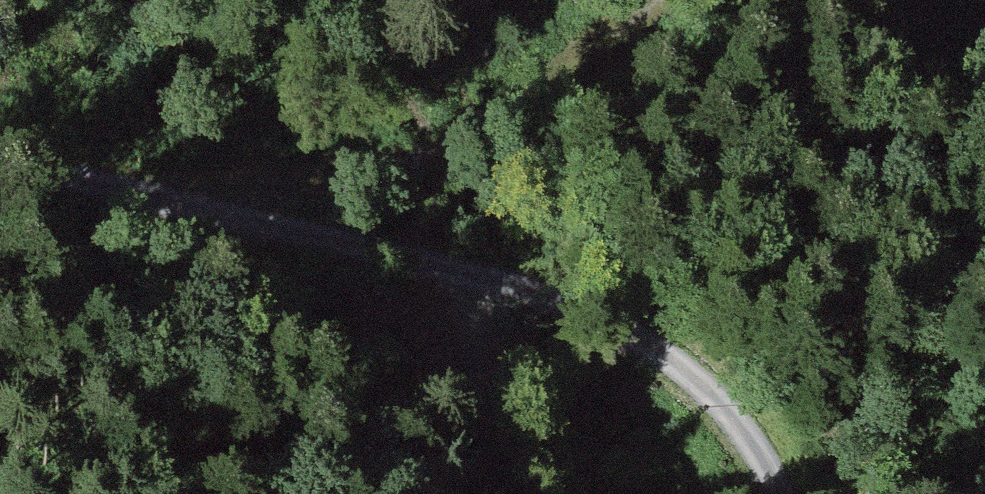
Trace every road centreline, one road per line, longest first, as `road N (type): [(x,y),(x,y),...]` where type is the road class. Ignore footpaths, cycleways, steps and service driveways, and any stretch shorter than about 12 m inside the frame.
road 1 (track): [(768,493),(746,438),(658,349),(489,290),(190,205),(0,163)]
road 2 (track): [(190,205),(397,166),(666,0)]

